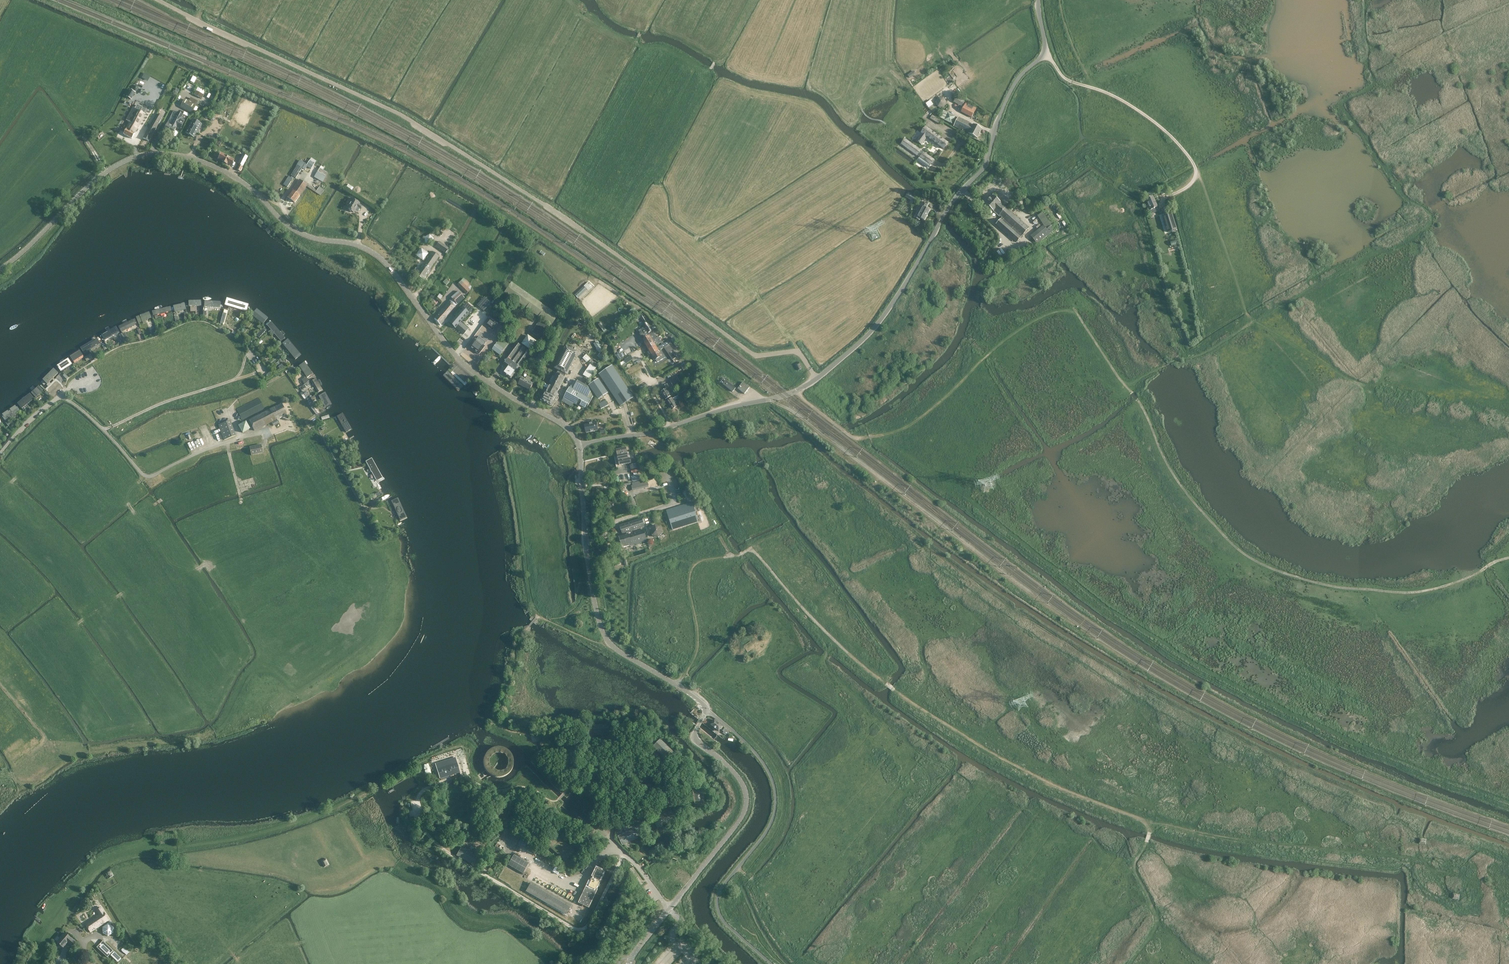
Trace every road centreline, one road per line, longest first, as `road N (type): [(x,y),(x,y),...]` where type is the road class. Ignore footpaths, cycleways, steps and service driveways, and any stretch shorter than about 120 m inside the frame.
road 1 (unclassified): [(579,445),(565,426),(459,359),(379,257),(299,233),(238,179),(198,160),(151,154),(113,168),(0,270)]
road 2 (track): [(1508,558),(1423,591),(1337,587),(1272,568),(1245,556),(1193,502),(1126,385)]
road 3 (unclassified): [(796,391),(875,328),(947,209),(984,167),(1015,83),(1043,53),(1038,0)]
road 4 (track): [(1126,385),(1074,310),(1061,310),(1004,342),(918,419),(869,437)]
road 5 (track): [(707,70),(720,91),(696,239),(754,290),(796,352)]
road 6 (track): [(1030,593),(768,399)]
road 7 (unclassified): [(706,711),(693,694),(619,651),(601,629),(579,445)]
road 8 (unclassified): [(772,963),(723,921),(717,904),(771,822),(773,783),(756,753),(706,711)]
road 9 (unclassified): [(631,958),(745,811),(739,779),(695,737),(706,711)]
road 10 (track): [(1144,819),(1404,857)]
road 11 (track): [(235,379),(104,430)]
road 12 (track): [(1092,88),(1143,114),(1195,166)]
road 13 (unclassified): [(796,391),(671,426)]

